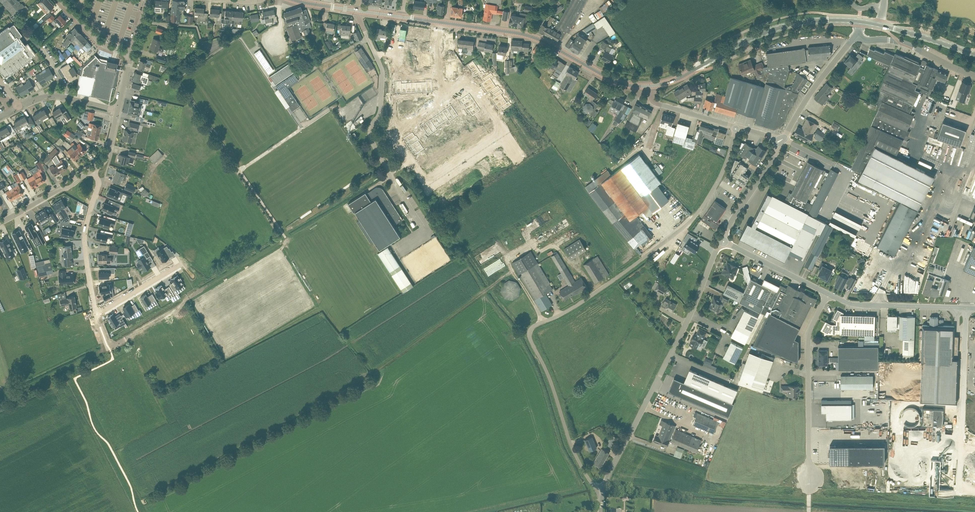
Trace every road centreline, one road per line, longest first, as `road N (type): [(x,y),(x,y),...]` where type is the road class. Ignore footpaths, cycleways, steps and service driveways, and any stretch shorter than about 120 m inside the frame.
road 1 (unclassified): [(601,494),(571,444),(533,327),(576,307),(686,227),(719,180),(737,127)]
road 2 (unclassified): [(601,494),(721,240)]
road 3 (track): [(373,373),(509,273),(544,322)]
road 4 (secondary): [(646,85),(792,24),(860,20)]
road 5 (secondary): [(646,85),(605,76),(538,38),(436,22)]
road 6 (residential): [(448,97),(396,132),(430,183),(504,133)]
road 7 (unclassified): [(397,188),(371,140),(382,70),(358,11)]
road 8 (unclassified): [(809,478),(809,333),(827,294)]
road 9 (residential): [(97,316),(84,237),(99,185),(94,169)]
road 10 (unclassified): [(827,294),(850,305),(965,308)]
road 11 (unclassified): [(961,441),(965,308)]
road 12 (unclassified): [(856,37),(783,140)]
road 13 (unclassified): [(856,37),(899,42),(974,76)]

